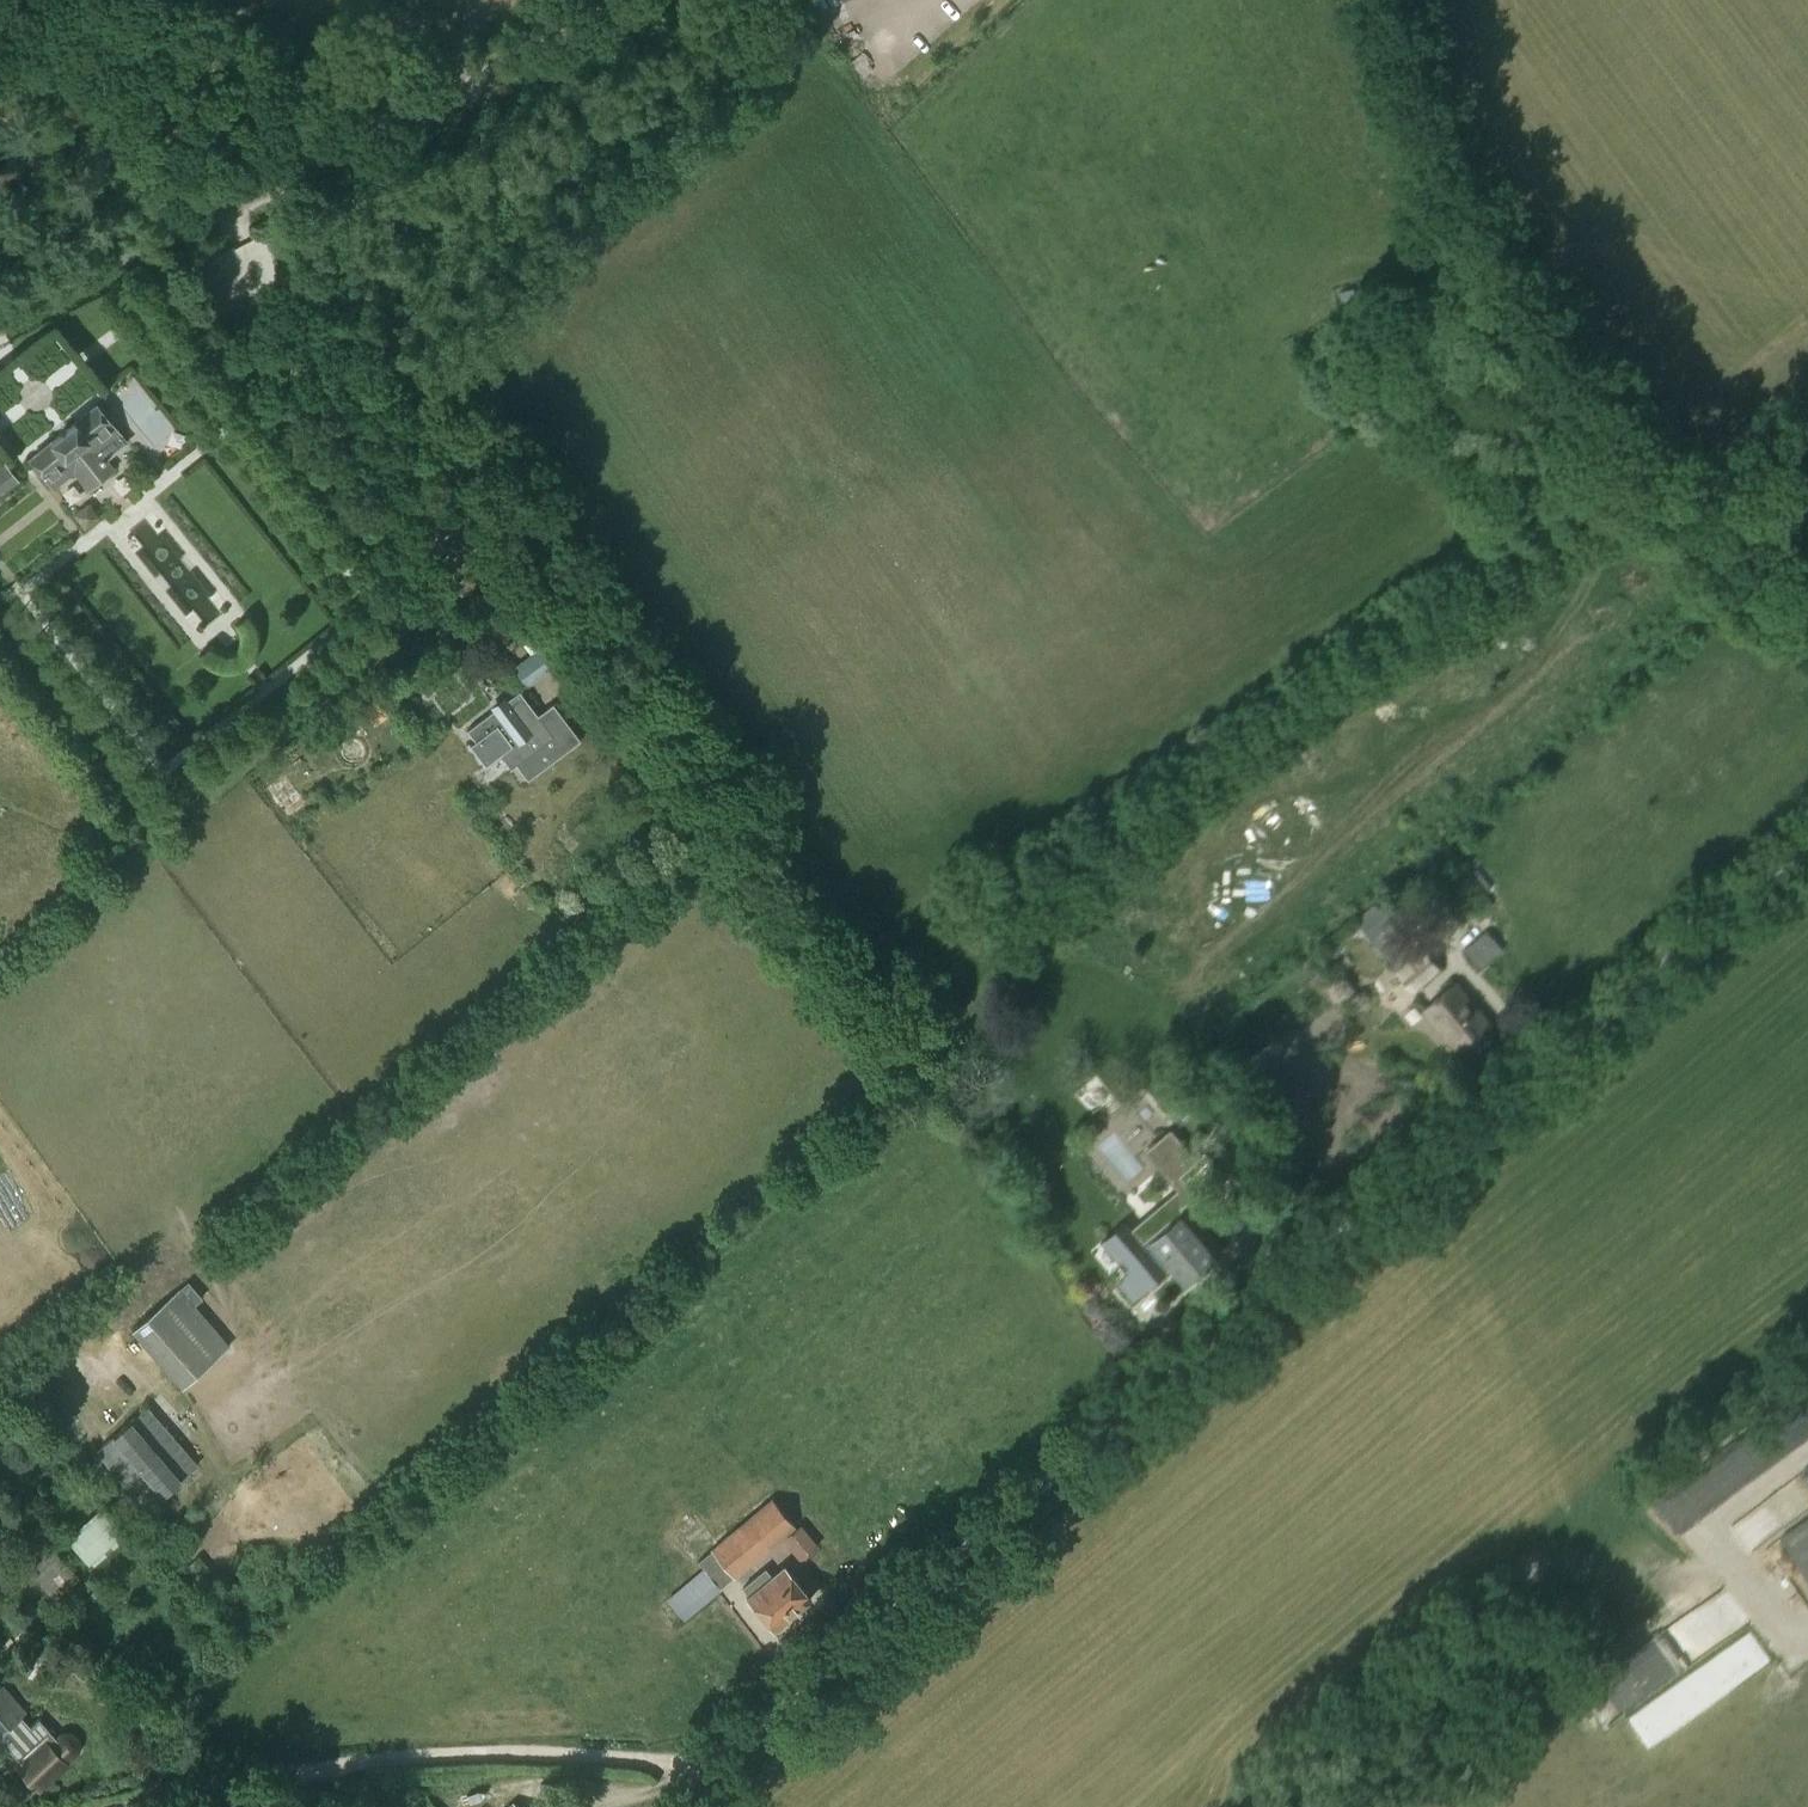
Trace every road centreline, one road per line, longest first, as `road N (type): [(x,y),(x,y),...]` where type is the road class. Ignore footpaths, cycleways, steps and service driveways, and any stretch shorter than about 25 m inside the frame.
road 1 (unclassified): [(131,1806),(380,1760),(532,1753),(683,1764),(727,1750),(1807,839)]
road 2 (unclassified): [(1807,587),(1639,454),(1554,369),(1482,278),(1421,168),(1383,60),(1373,0)]
road 3 (unclassified): [(0,310),(379,135),(609,0)]

